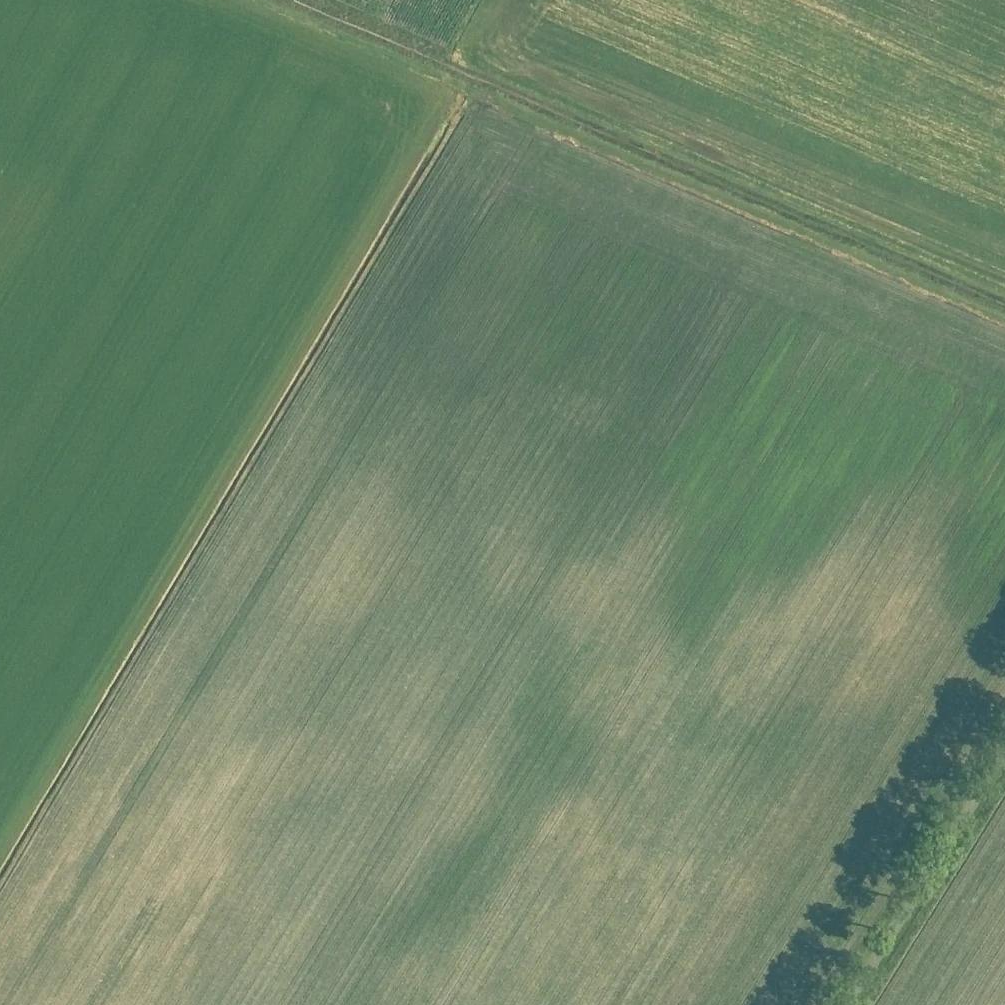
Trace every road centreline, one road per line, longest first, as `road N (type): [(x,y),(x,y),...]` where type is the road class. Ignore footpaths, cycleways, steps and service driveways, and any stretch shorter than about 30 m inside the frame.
road 1 (unclassified): [(852,1004),(1004,754)]

